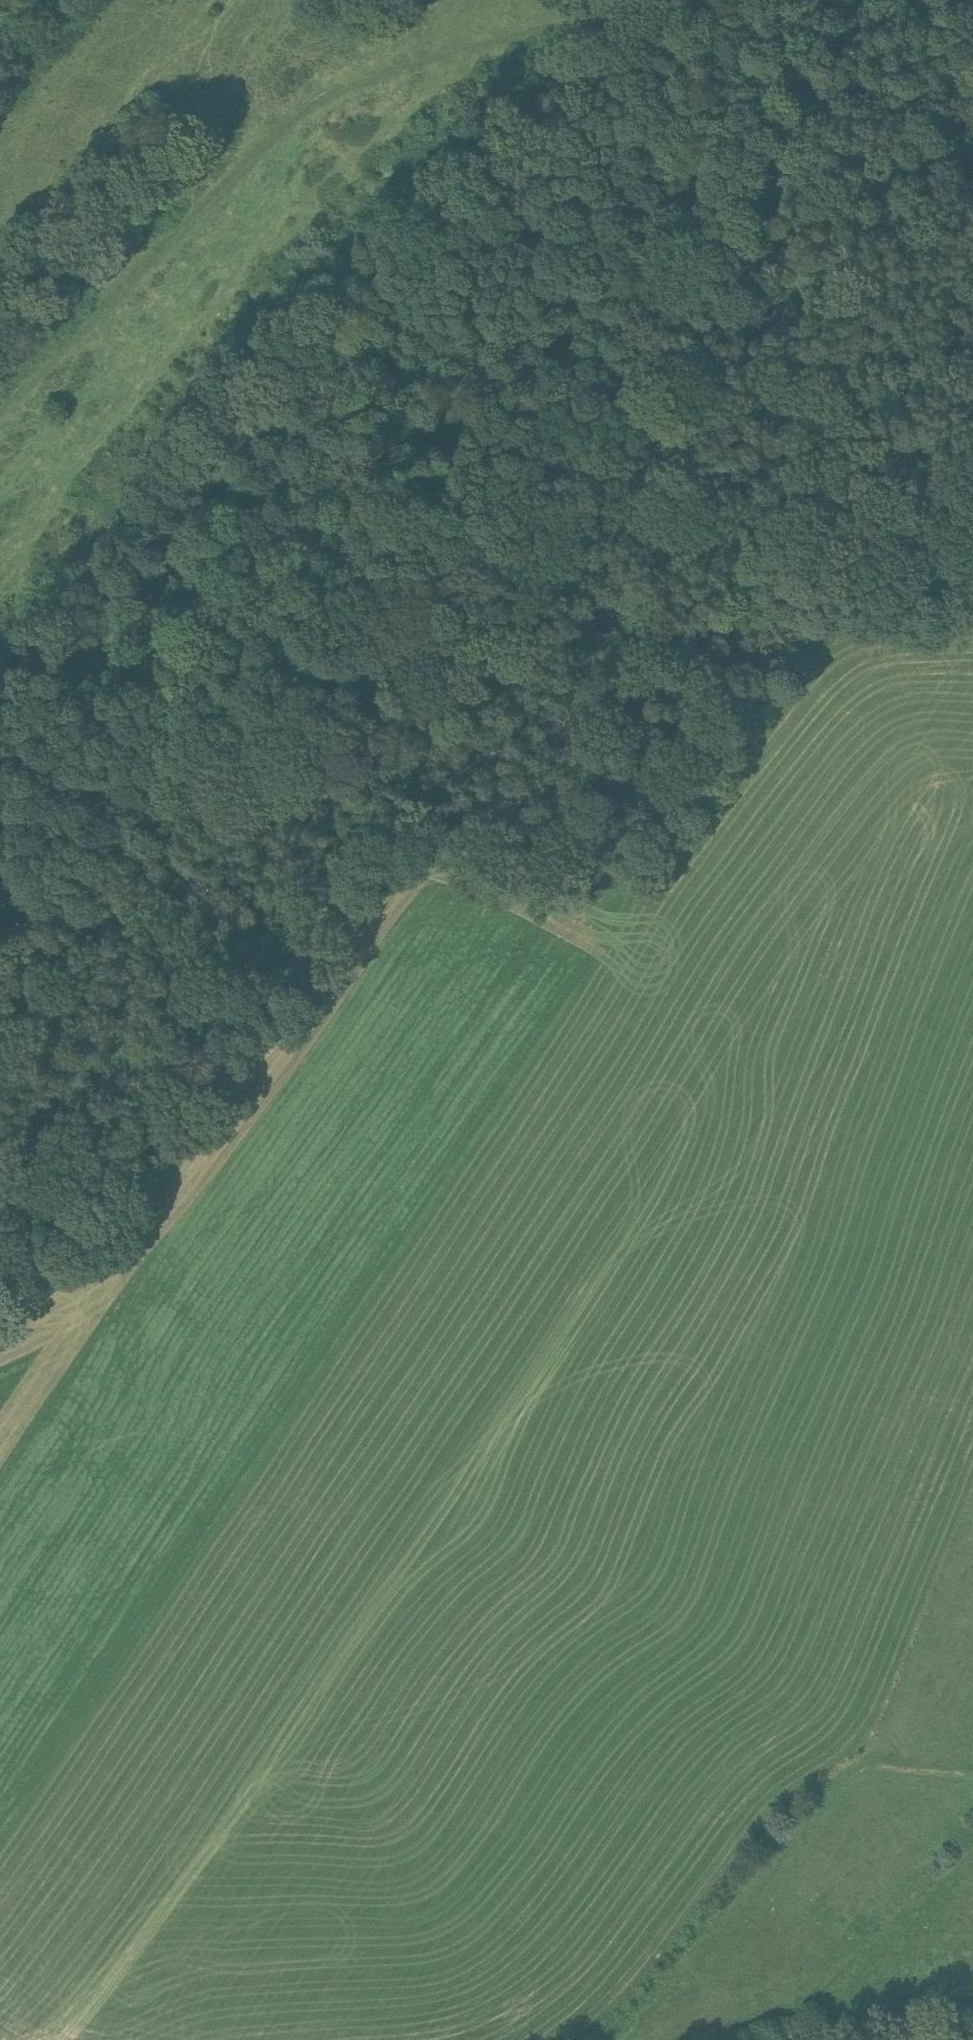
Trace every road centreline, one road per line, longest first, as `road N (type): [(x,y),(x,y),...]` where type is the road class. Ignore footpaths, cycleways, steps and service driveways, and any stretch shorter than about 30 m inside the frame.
road 1 (track): [(805,2039),(972,2033)]

